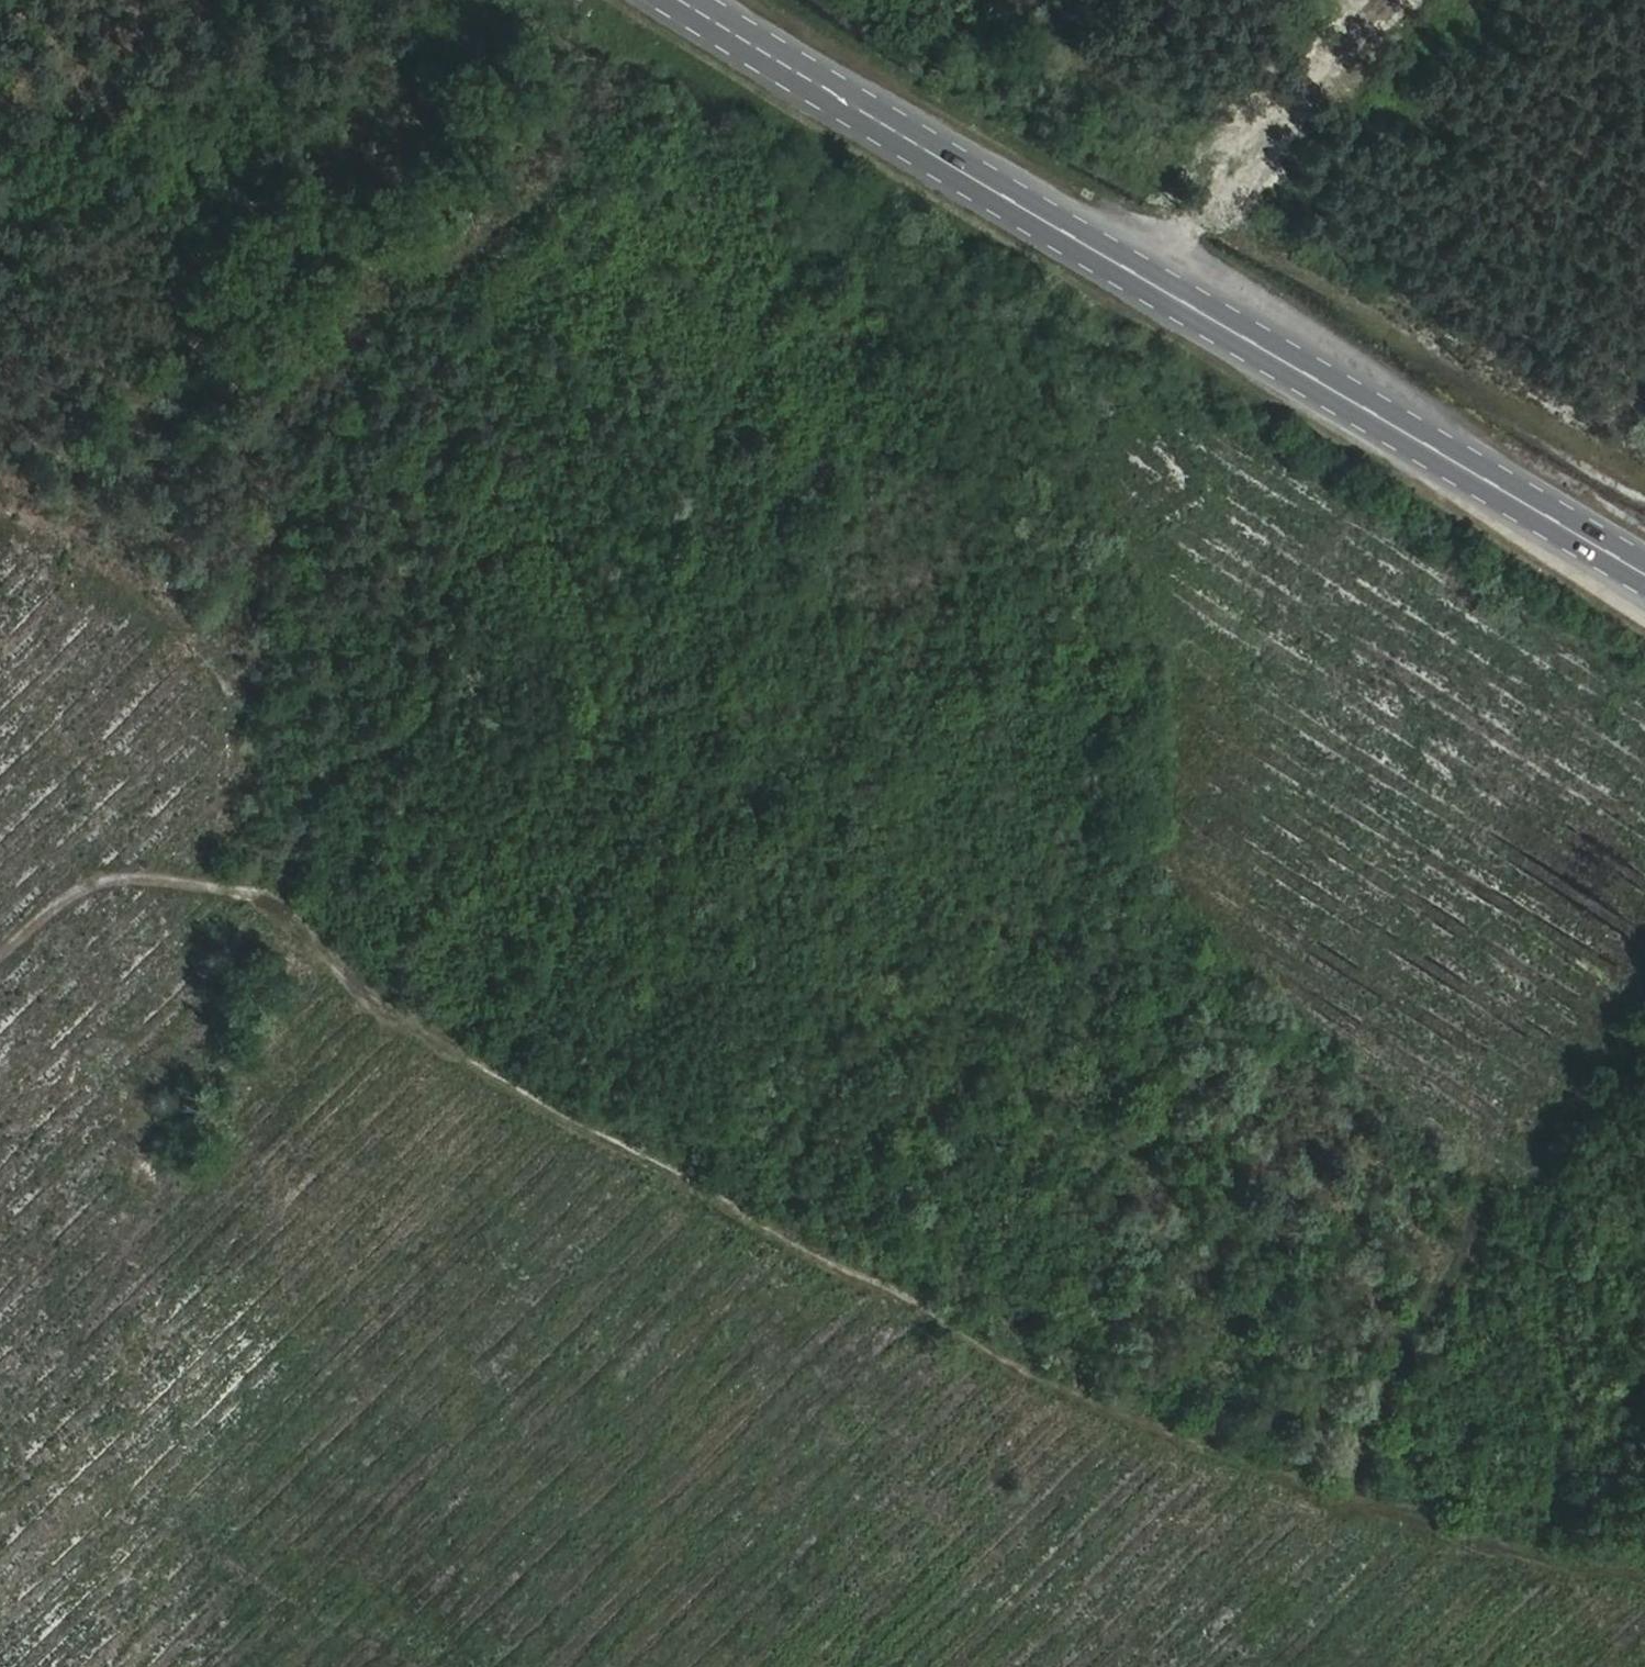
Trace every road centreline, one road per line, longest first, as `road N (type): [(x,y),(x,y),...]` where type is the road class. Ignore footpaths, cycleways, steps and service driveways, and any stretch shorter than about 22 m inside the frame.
road 1 (primary): [(1644,572),(685,0)]
road 2 (track): [(0,963),(118,886)]

